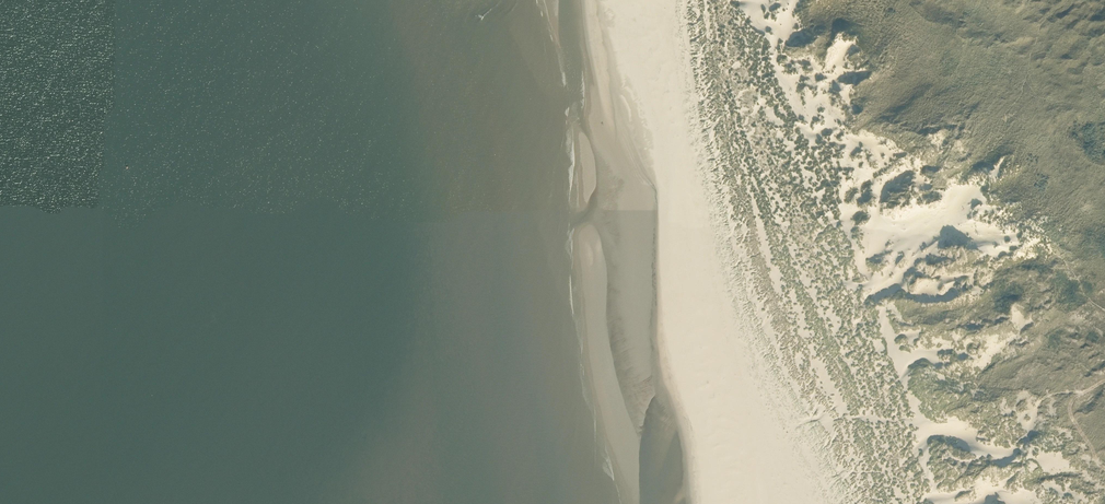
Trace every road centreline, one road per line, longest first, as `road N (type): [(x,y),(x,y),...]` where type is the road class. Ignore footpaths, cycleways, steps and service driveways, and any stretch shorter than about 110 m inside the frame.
road 1 (track): [(1068,0),(1041,27),(1023,93),(1006,115),(1010,124)]

